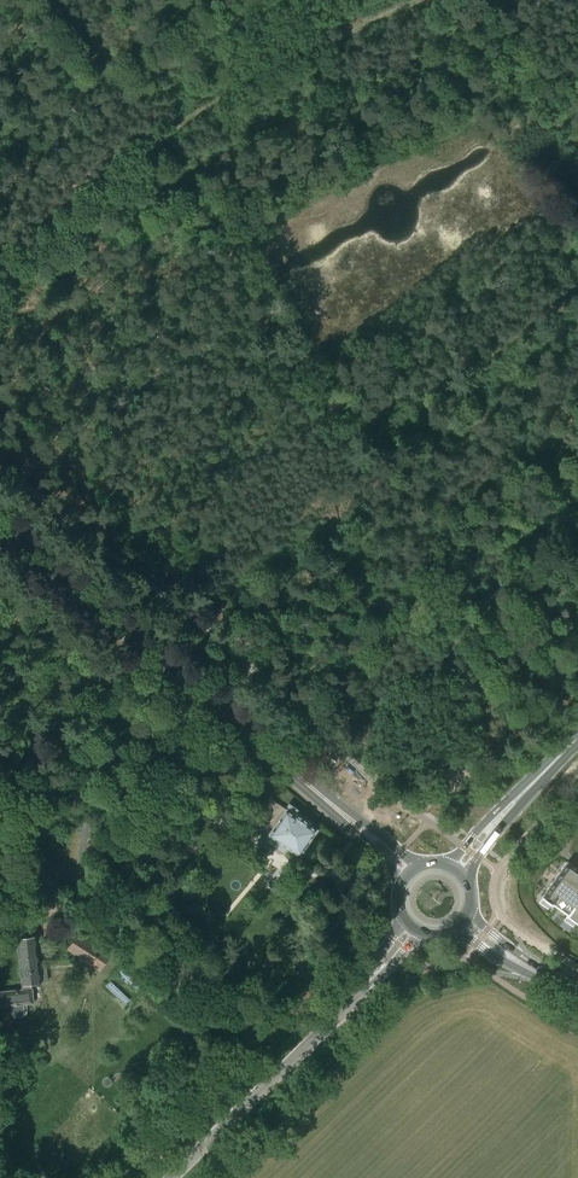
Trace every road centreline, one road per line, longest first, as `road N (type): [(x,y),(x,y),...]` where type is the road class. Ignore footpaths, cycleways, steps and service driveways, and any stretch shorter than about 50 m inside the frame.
road 1 (primary): [(409,872),(0,525)]
road 2 (tertiary): [(164,1177),(353,1001),(411,928)]
road 3 (track): [(39,917),(92,902),(251,737)]
road 4 (primary): [(458,869),(577,737)]
road 5 (primary): [(577,994),(464,922)]
road 6 (track): [(287,862),(235,823),(230,759)]

